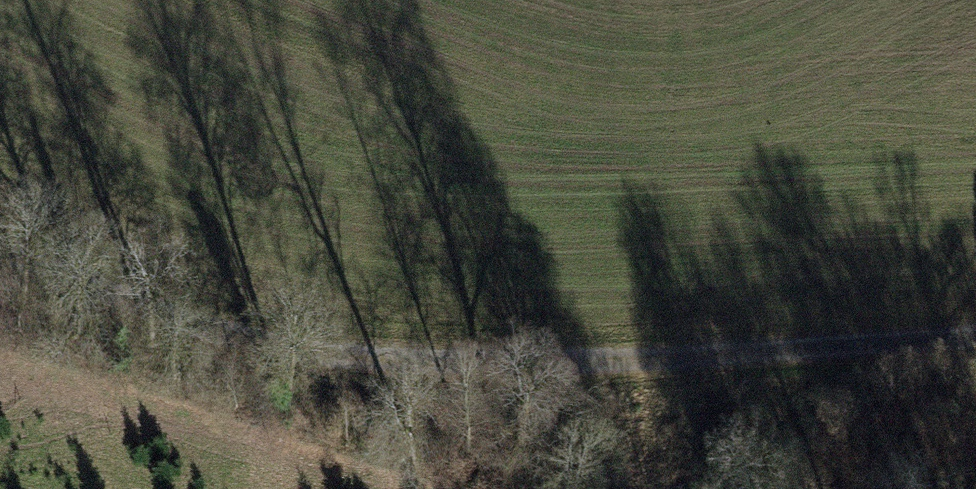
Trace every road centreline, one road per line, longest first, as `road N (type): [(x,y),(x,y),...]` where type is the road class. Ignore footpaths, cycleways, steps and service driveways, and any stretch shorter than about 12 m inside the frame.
road 1 (track): [(0,240),(264,344),(499,368),(975,338)]
road 2 (track): [(639,488),(373,355)]

